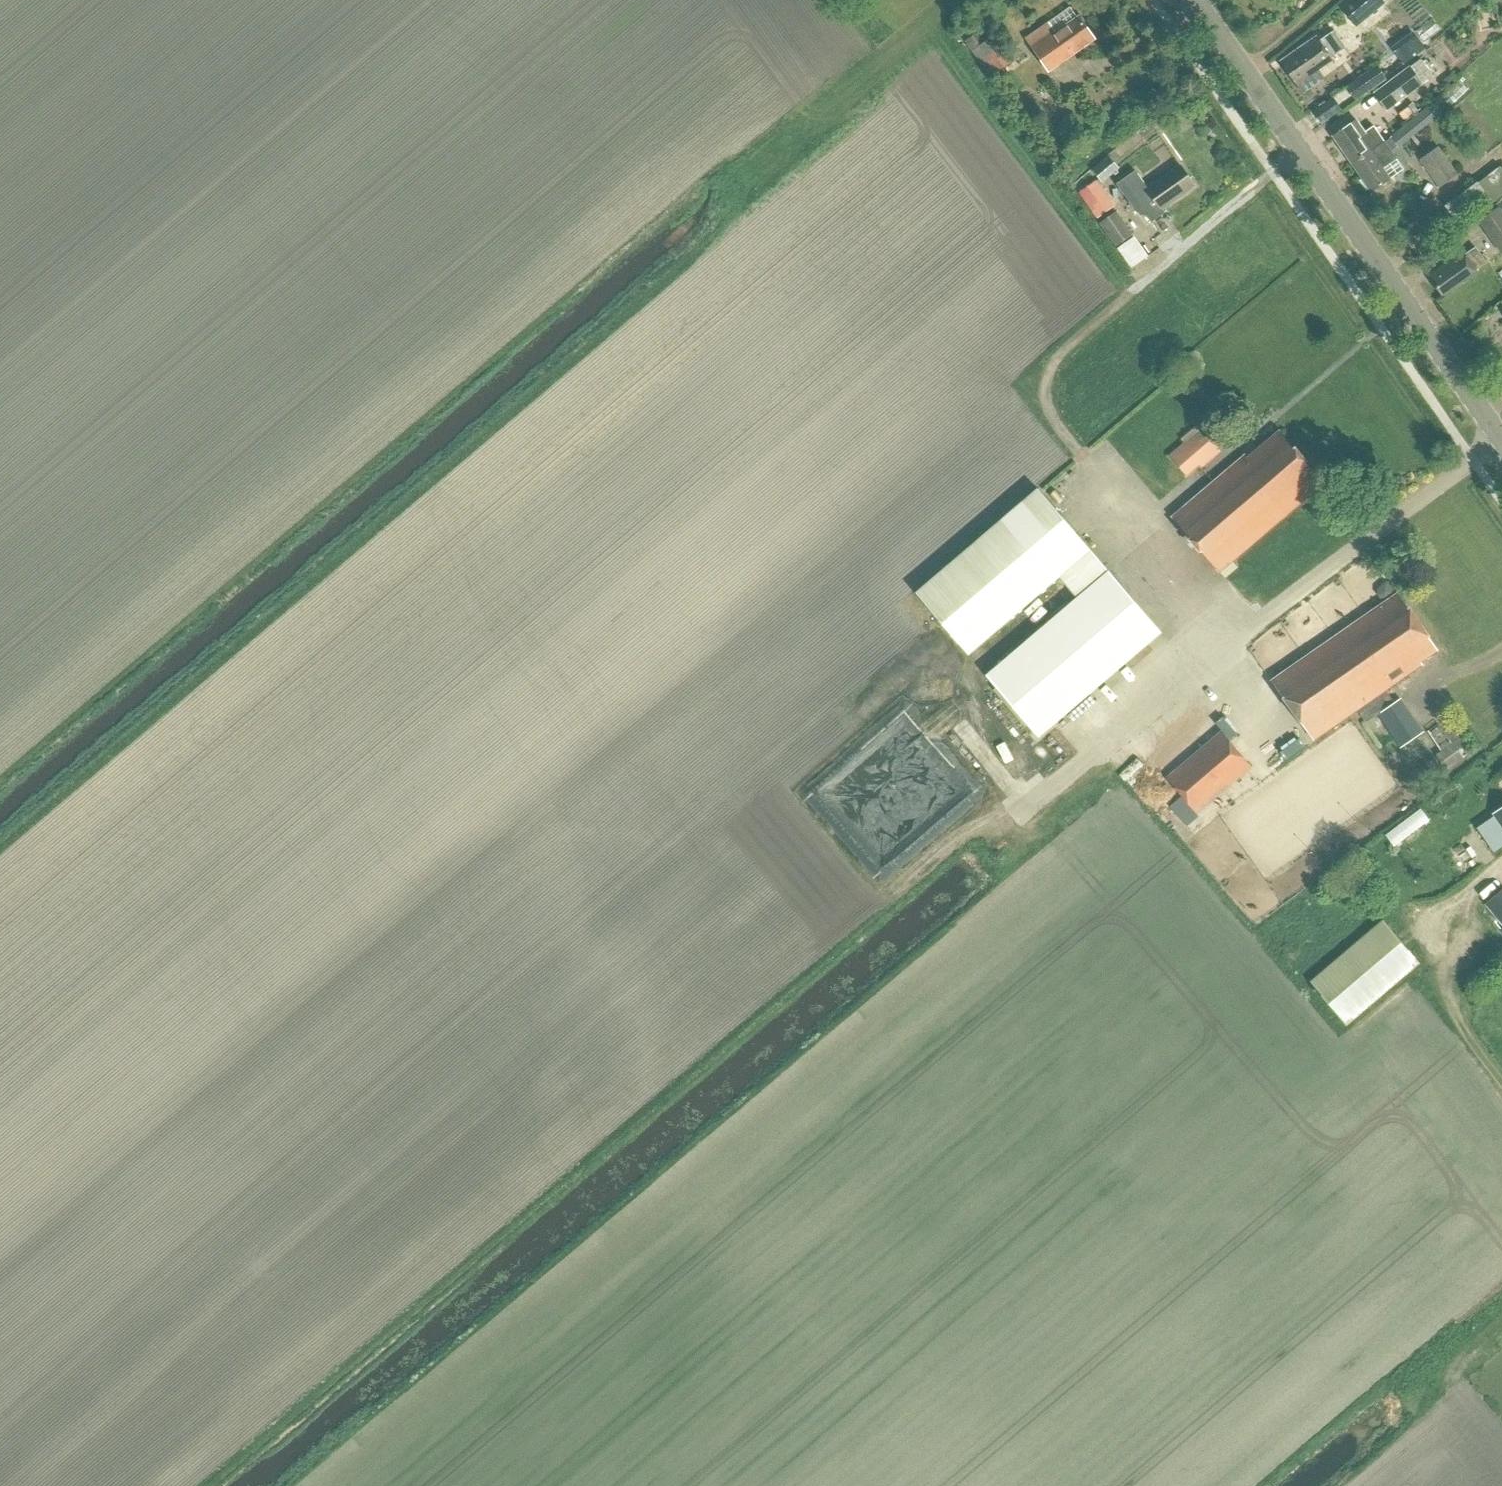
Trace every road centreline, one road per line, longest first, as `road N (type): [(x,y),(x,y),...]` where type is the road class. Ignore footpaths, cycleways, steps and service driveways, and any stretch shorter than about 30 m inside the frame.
road 1 (tertiary): [(1501,440),(1195,0)]

